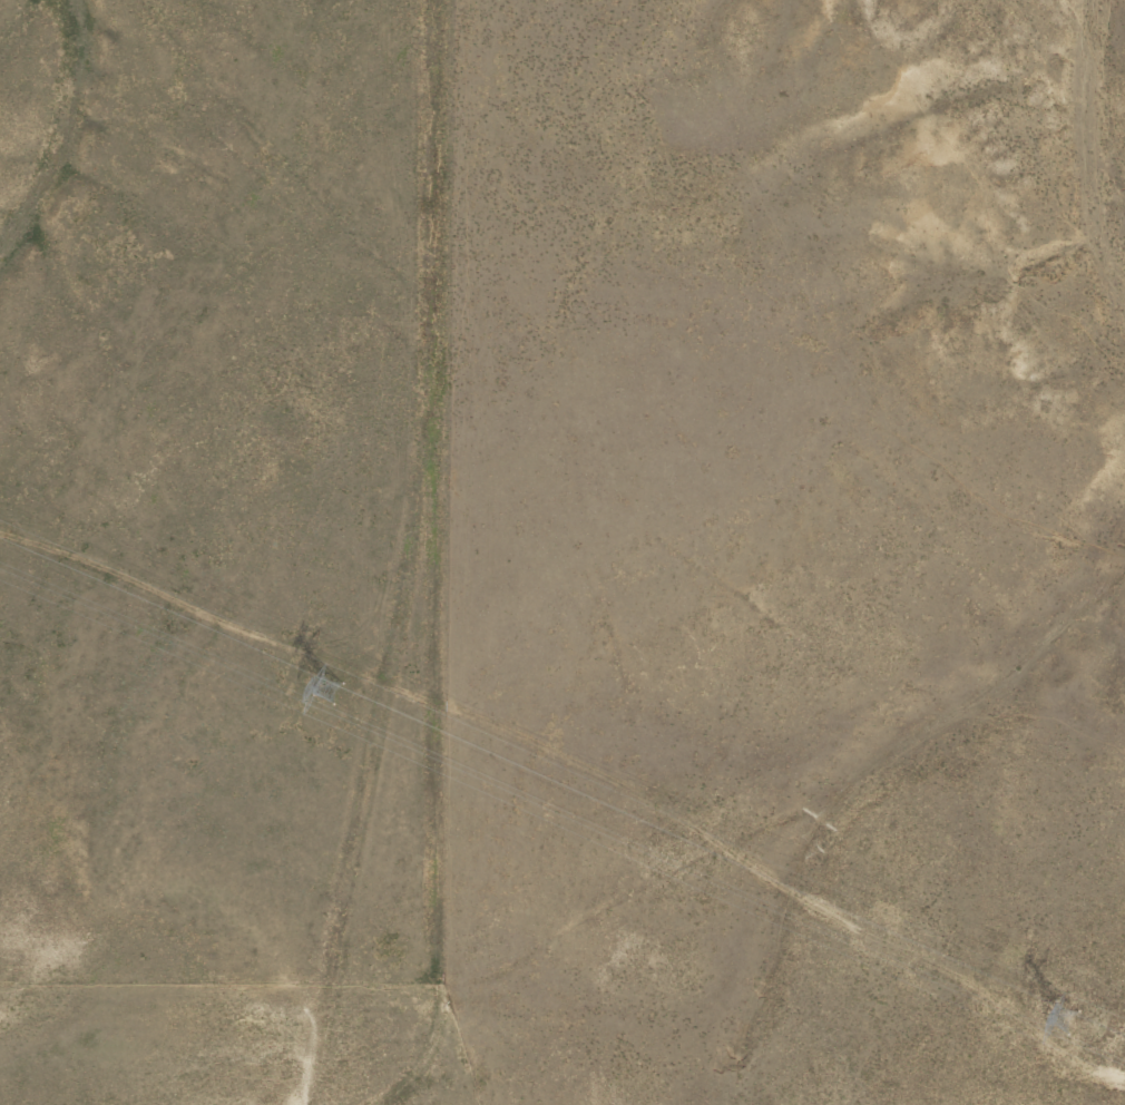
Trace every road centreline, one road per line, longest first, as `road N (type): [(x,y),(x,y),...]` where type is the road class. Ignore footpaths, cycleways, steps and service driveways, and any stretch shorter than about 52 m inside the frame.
road 1 (residential): [(438,1073),(409,873),(409,690),(397,550),(409,383),(409,0)]
road 2 (residential): [(396,1104),(577,971),(884,803),(1124,626)]

